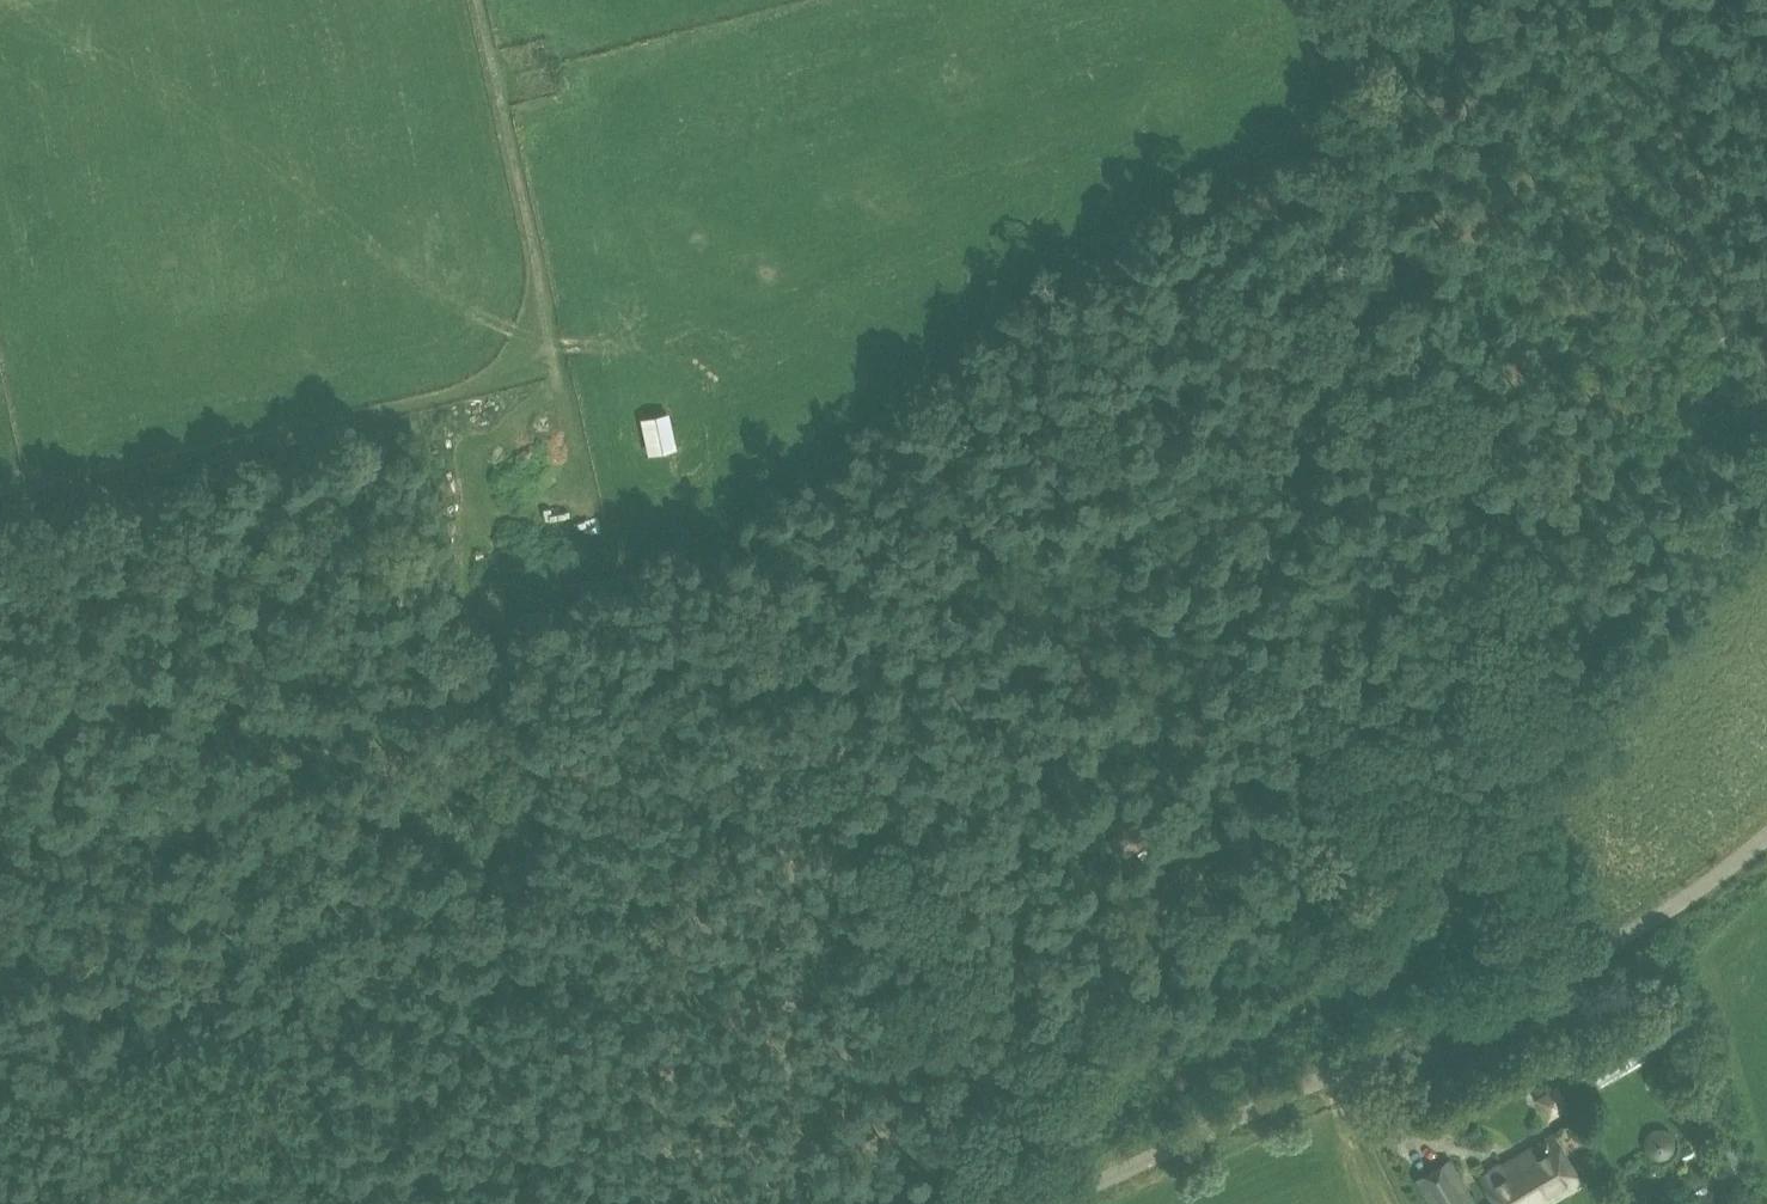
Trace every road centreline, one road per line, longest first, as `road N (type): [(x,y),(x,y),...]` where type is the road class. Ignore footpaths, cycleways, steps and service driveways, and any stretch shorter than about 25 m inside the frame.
road 1 (track): [(0,699),(112,674),(182,671),(376,712),(525,838),(613,879),(736,863),(843,818),(918,851)]
road 2 (unclassified): [(1060,1203),(1641,933),(1766,835)]
road 3 (track): [(1074,1186),(767,531)]

